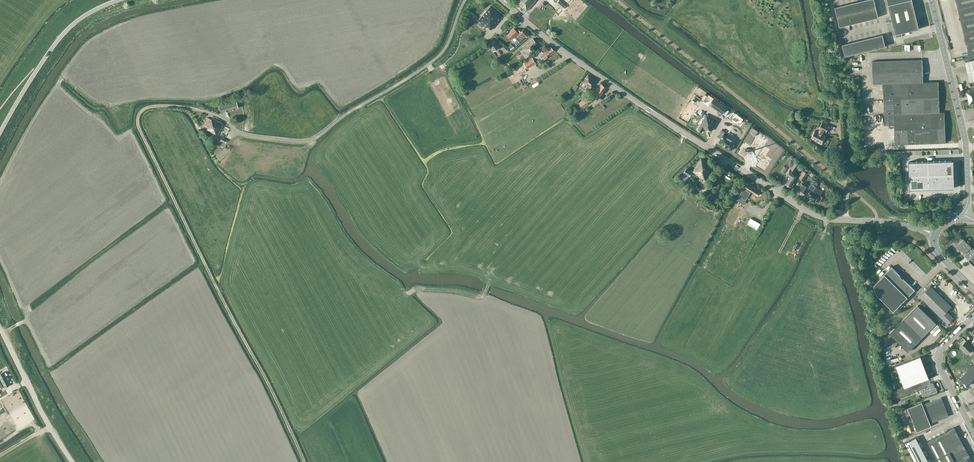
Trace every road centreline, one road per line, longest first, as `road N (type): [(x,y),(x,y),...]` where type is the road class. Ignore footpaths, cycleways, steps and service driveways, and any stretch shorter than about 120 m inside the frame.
road 1 (unclassified): [(936,233),(803,209),(568,56),(502,0)]
road 2 (track): [(305,461),(138,123),(149,107),(196,109)]
road 3 (unclassified): [(196,109),(247,135),(315,138),(440,55),(465,0)]
road 4 (unclassified): [(961,213),(966,148),(931,0)]
road 5 (unclassified): [(0,133),(63,34),(118,0)]
road 6 (unclassified): [(73,461),(0,328)]
road 7 (unclassified): [(973,432),(938,358),(973,315)]

